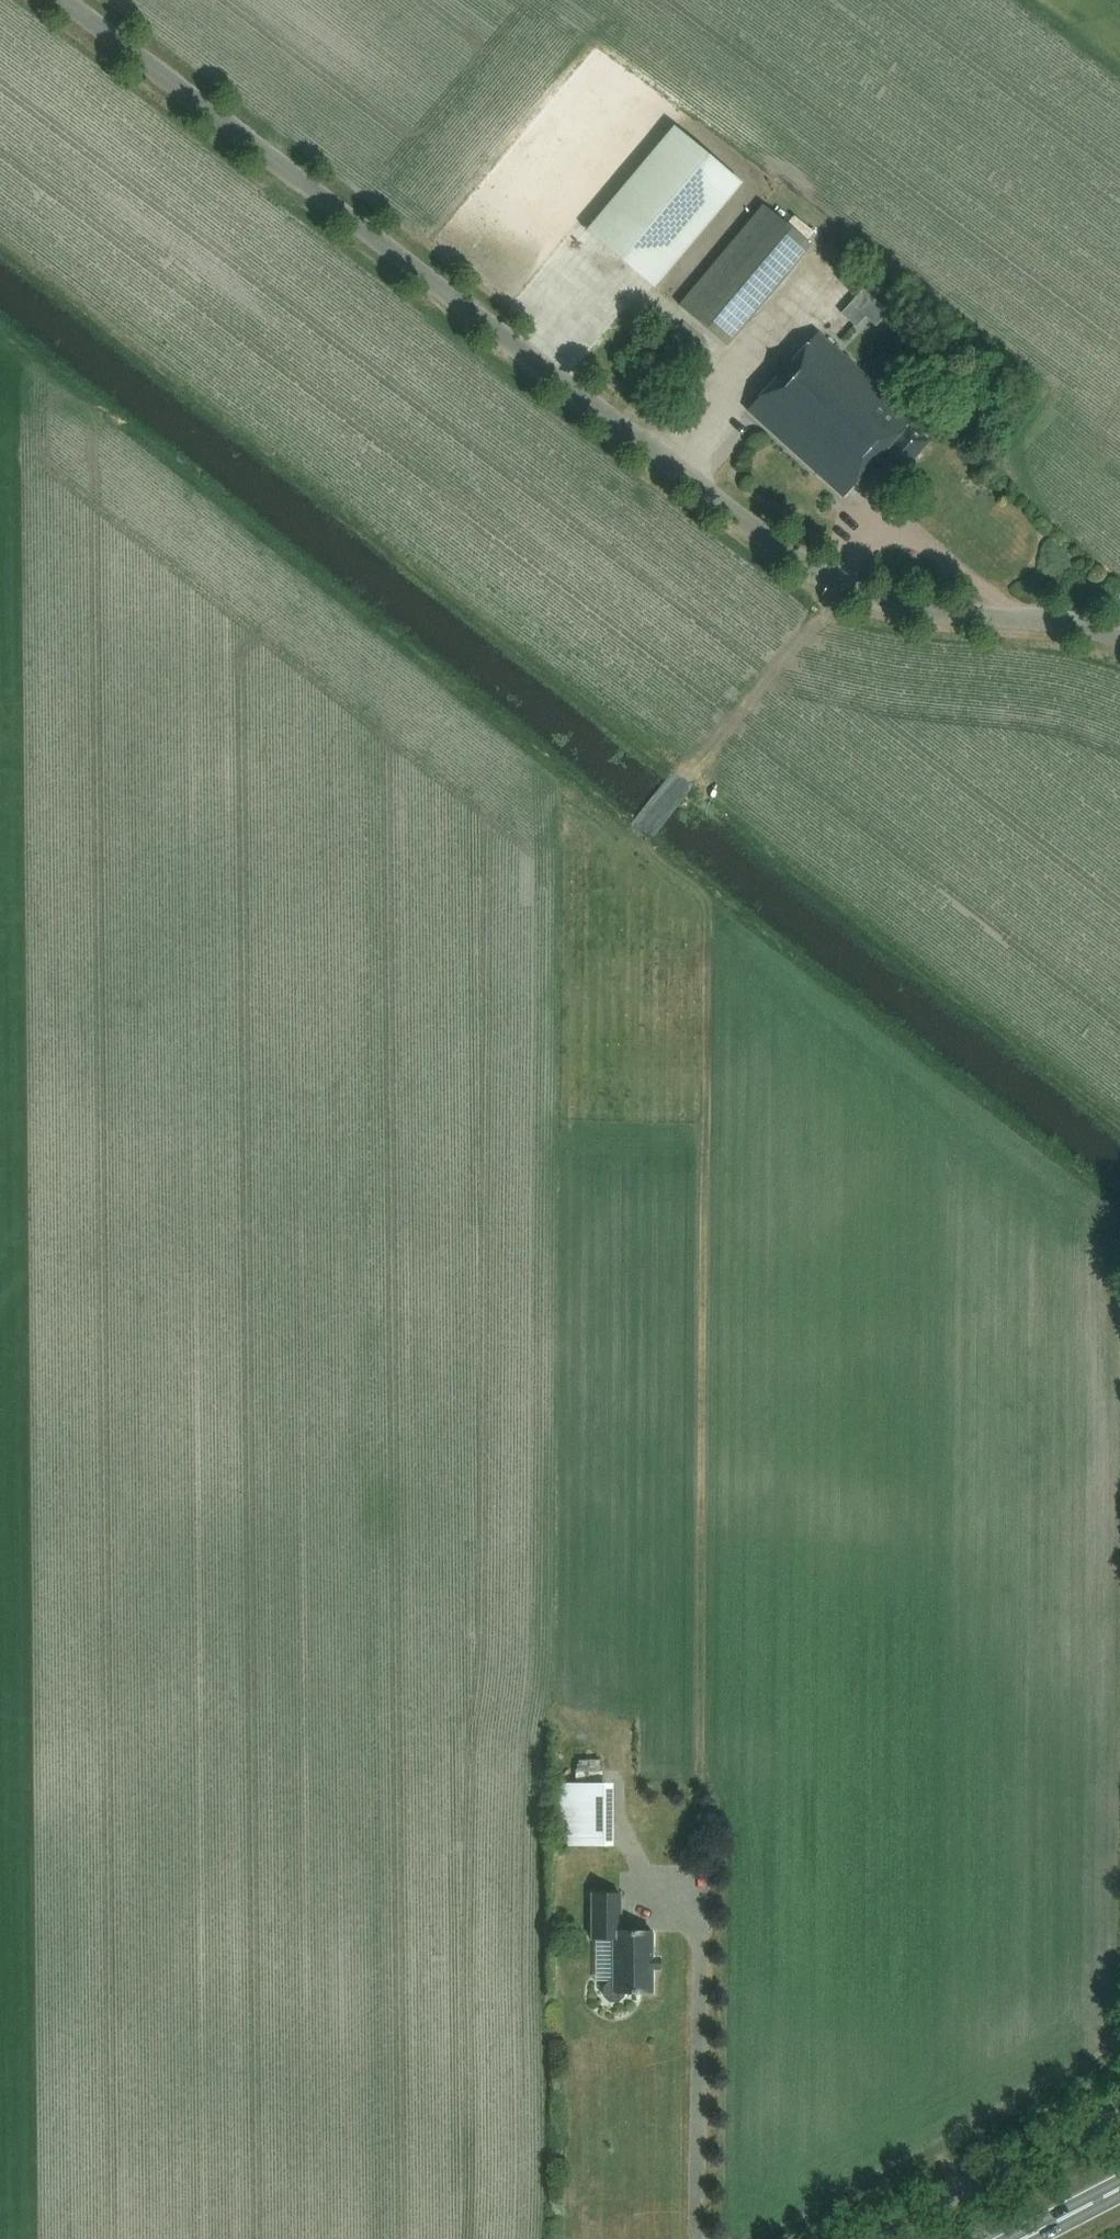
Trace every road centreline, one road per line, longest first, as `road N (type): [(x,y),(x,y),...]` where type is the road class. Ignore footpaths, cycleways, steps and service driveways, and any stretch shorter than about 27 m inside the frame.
road 1 (unclassified): [(1119,636),(930,609),(868,595),(815,571),(72,0)]
road 2 (unclassified): [(891,2238),(1119,2113)]

